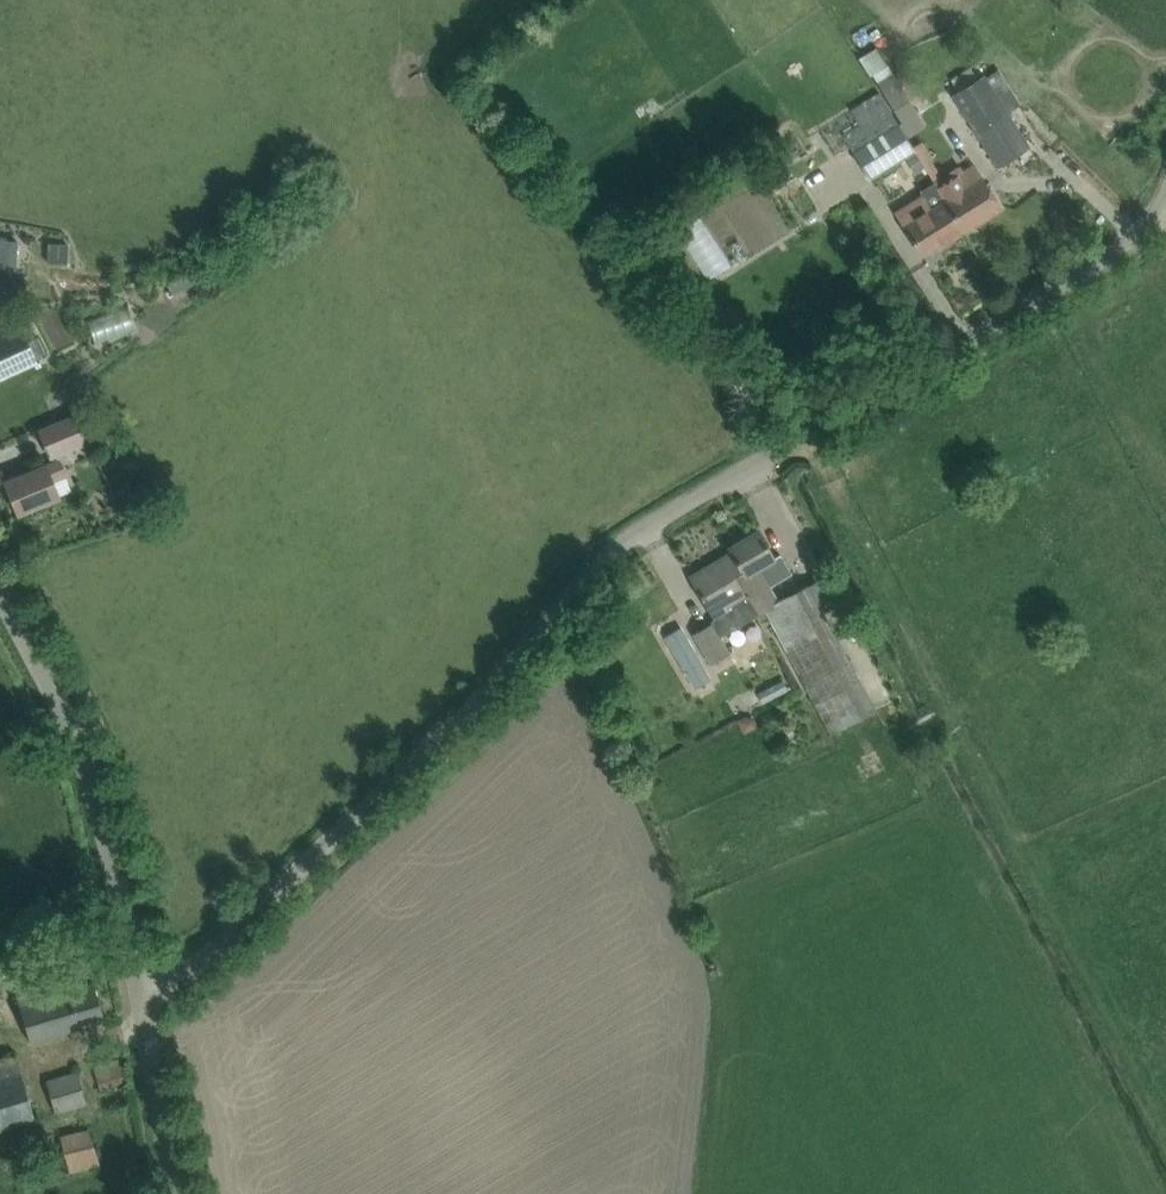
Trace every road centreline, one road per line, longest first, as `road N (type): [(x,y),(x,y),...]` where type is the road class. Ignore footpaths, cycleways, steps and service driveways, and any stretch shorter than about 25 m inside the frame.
road 1 (unclassified): [(159,1014),(542,658),(609,558),(679,506),(1104,266),(1148,235),(1165,204)]
road 2 (unclassified): [(159,1014),(99,780),(0,576)]
road 3 (unclassified): [(195,1193),(159,1014)]

